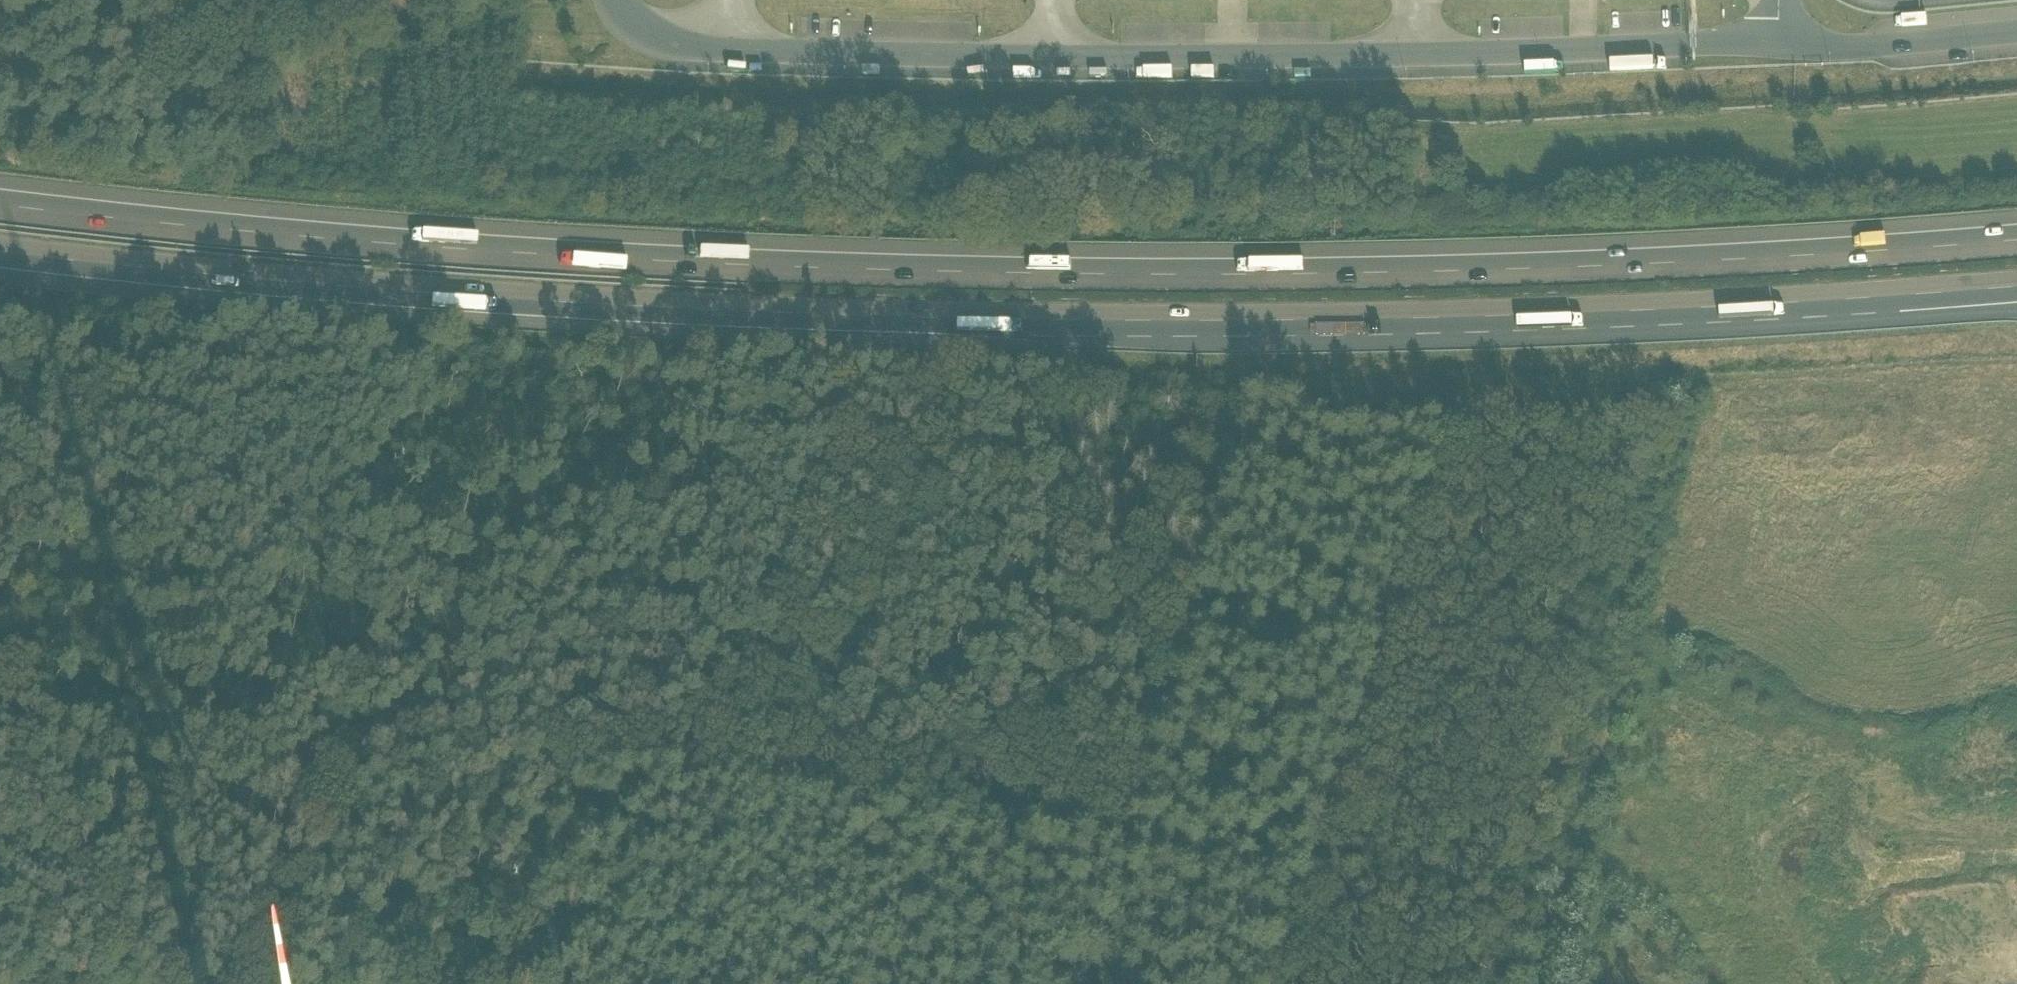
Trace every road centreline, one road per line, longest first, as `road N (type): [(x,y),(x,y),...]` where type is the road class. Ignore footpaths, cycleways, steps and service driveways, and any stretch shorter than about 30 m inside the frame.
road 1 (motorway): [(0,254),(334,289),(669,313),(1033,322),(1689,314),(2016,290)]
road 2 (motorway): [(2016,243),(1507,271),(896,272),(333,238),(0,205)]
road 3 (track): [(1275,983),(1297,907),(1351,784),(1439,469)]

